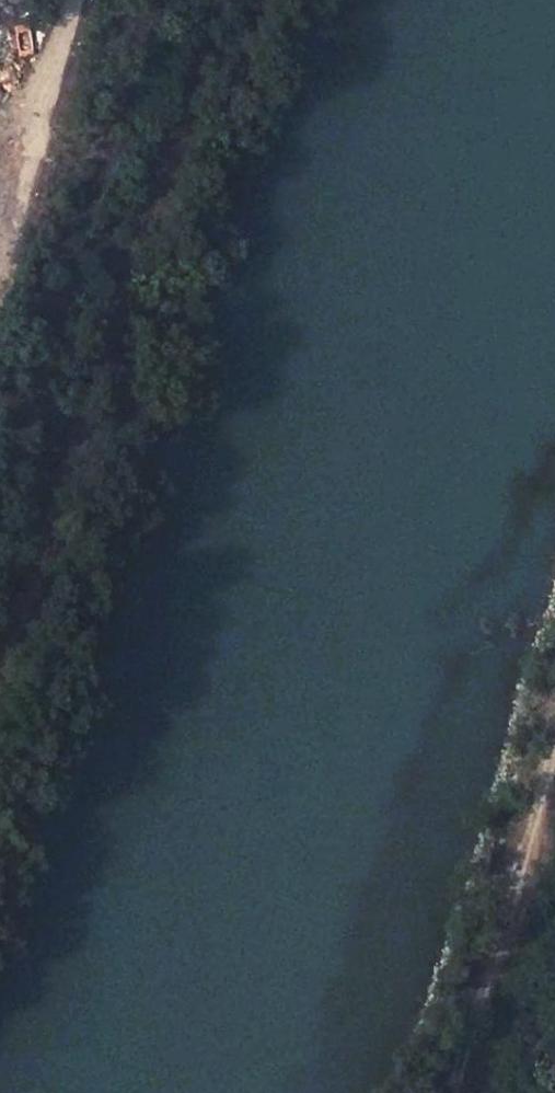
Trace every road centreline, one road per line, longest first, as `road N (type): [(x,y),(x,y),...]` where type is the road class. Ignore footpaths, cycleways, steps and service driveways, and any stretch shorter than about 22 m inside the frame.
road 1 (track): [(459,1092),(554,778)]
road 2 (track): [(68,0),(0,232)]

